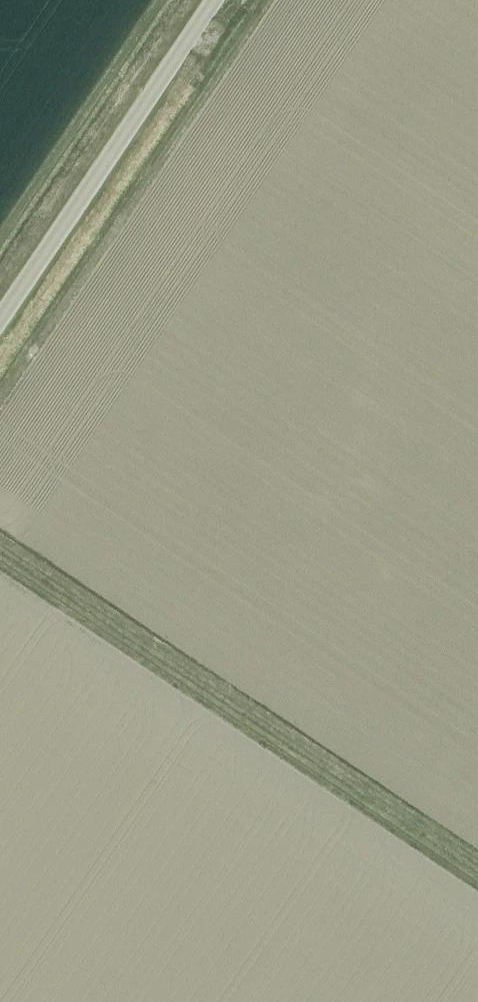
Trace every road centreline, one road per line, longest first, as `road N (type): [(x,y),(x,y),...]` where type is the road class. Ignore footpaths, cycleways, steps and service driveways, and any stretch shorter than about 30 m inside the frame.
road 1 (unclassified): [(0,320),(216,0)]

